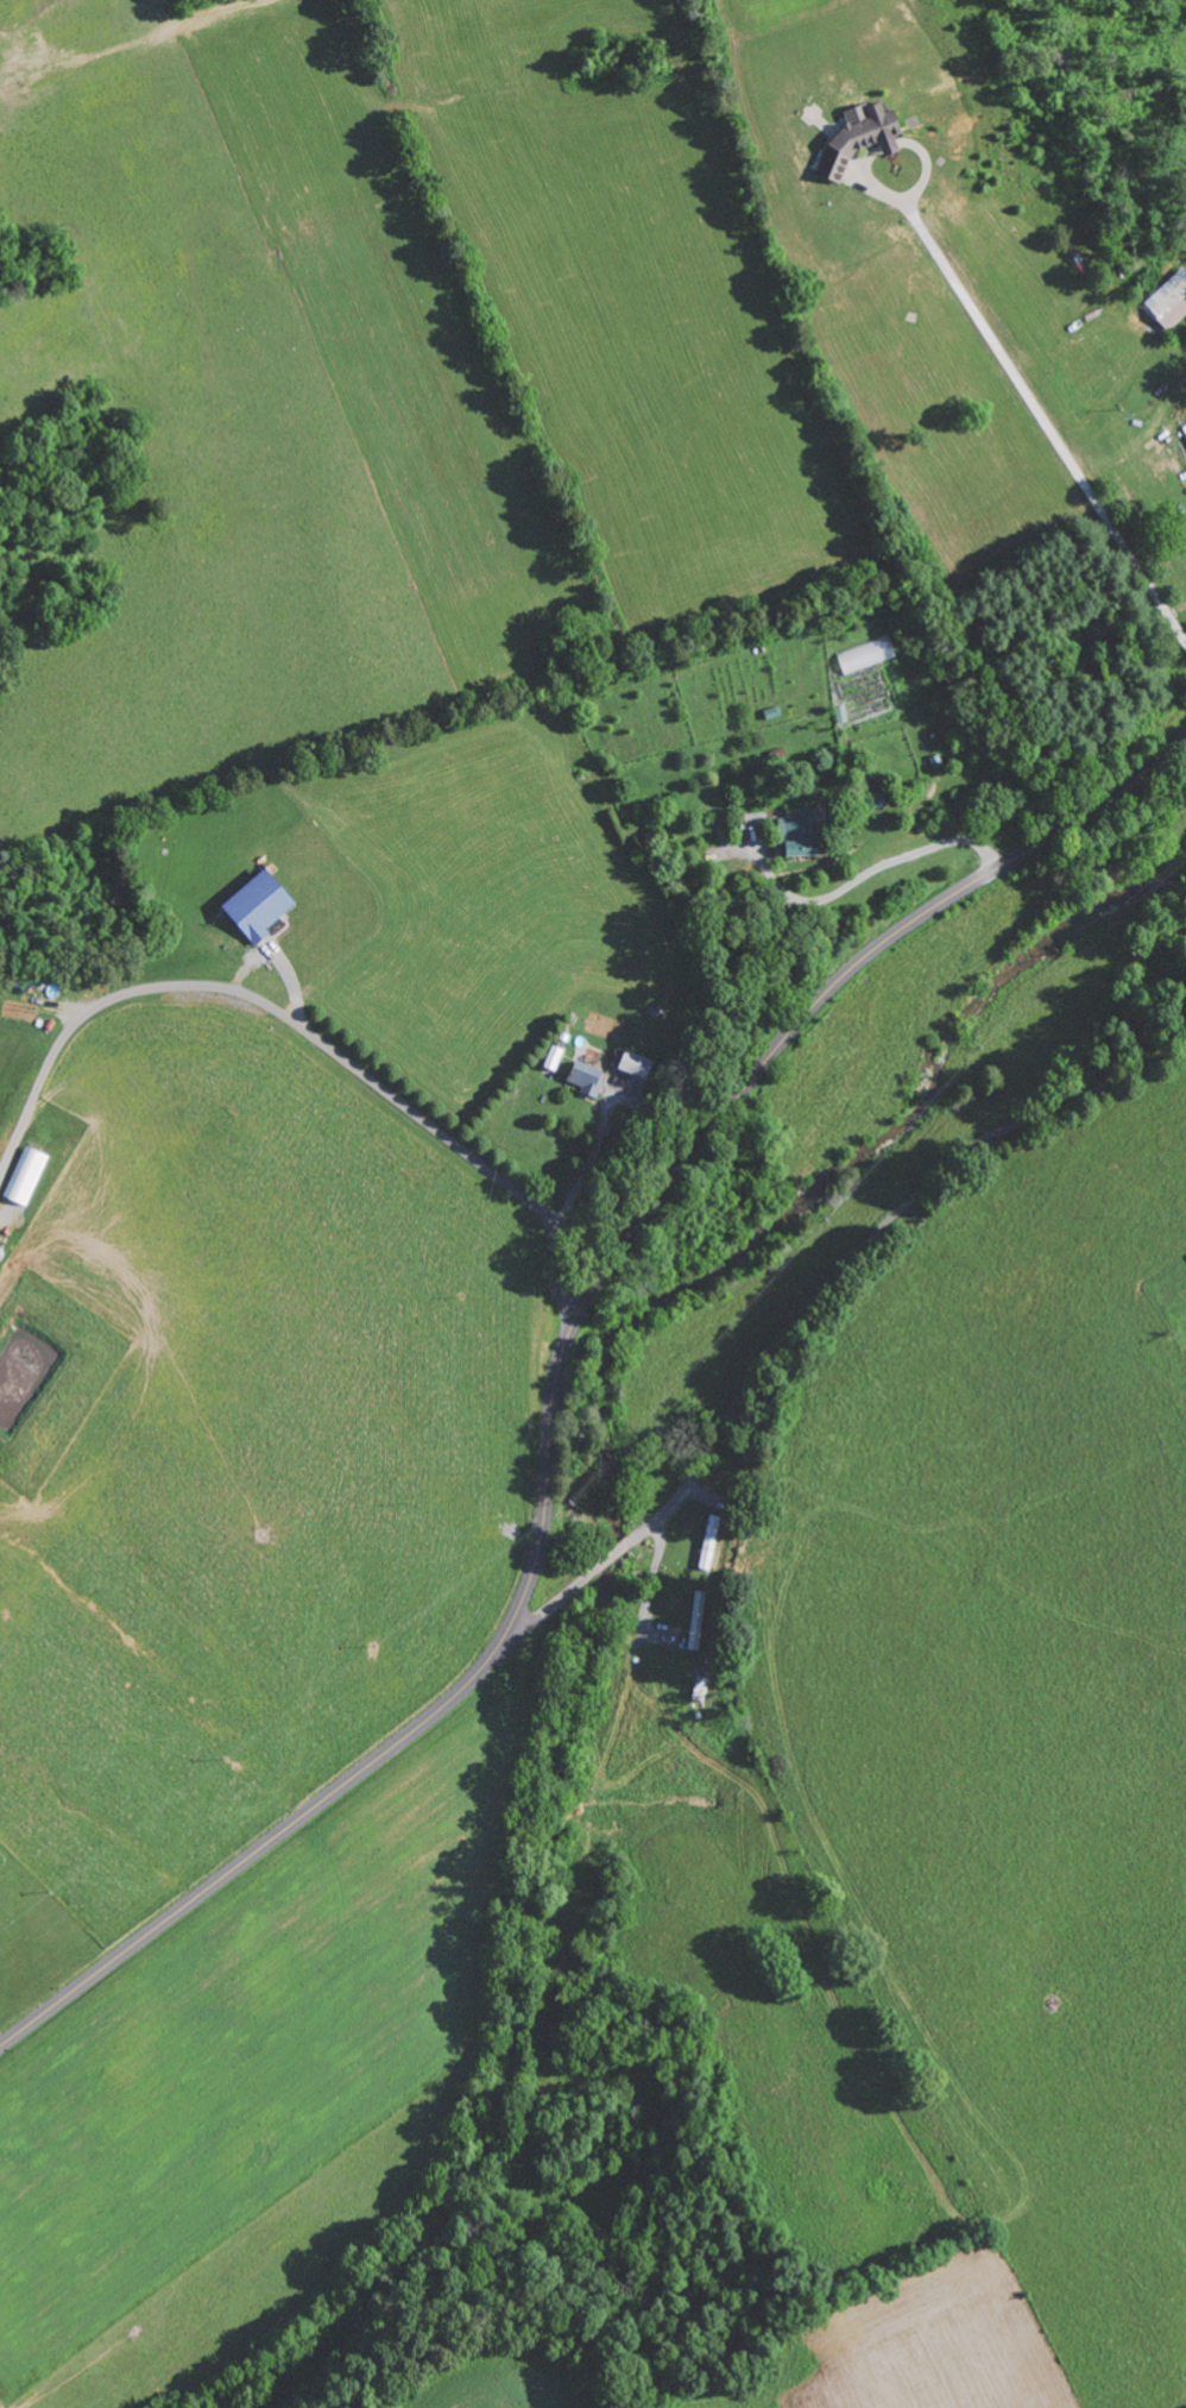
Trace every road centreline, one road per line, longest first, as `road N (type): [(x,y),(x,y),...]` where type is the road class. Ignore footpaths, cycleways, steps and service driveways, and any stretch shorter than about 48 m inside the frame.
road 1 (tertiary): [(0,2046),(370,1766),(482,1668),(515,1616),(540,1542),(566,1347),(625,1240),(774,1051),(865,958),(977,880),(1128,791),(1185,737)]
road 2 (residential): [(515,1616),(537,1614),(576,1582),(641,1564),(783,1337),(950,1164),(1185,1046)]

